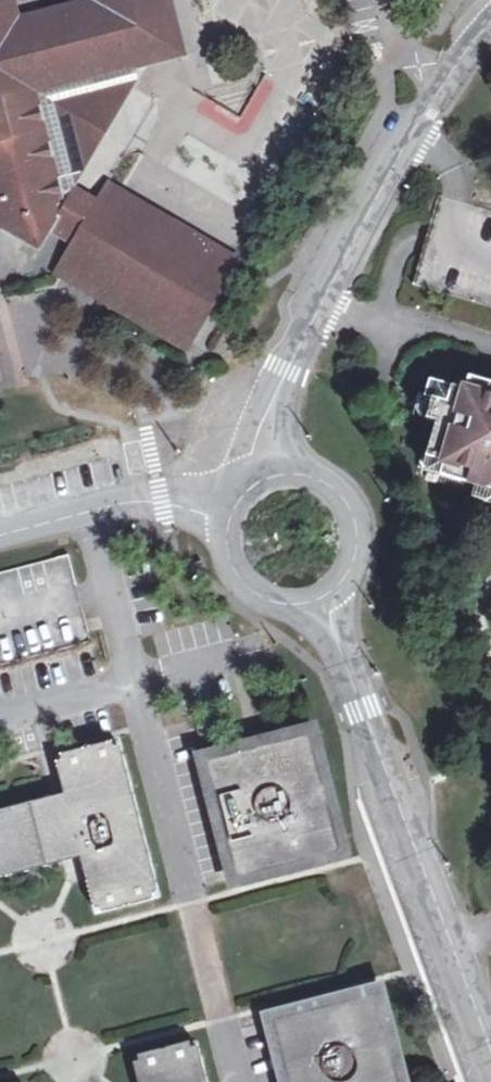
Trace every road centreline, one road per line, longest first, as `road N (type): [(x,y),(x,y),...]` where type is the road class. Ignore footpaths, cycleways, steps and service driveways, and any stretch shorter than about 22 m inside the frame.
road 1 (tertiary): [(269,474),(271,412),(317,305),(404,132),(490,26)]
road 2 (tertiary): [(490,1053),(321,598)]
road 3 (residential): [(229,524),(161,500),(0,534)]
road 4 (tertiary): [(321,598),(357,564),(360,514),(328,476),(269,474)]
road 5 (tertiary): [(229,524),(237,571),(253,589),(298,603),(321,598)]

